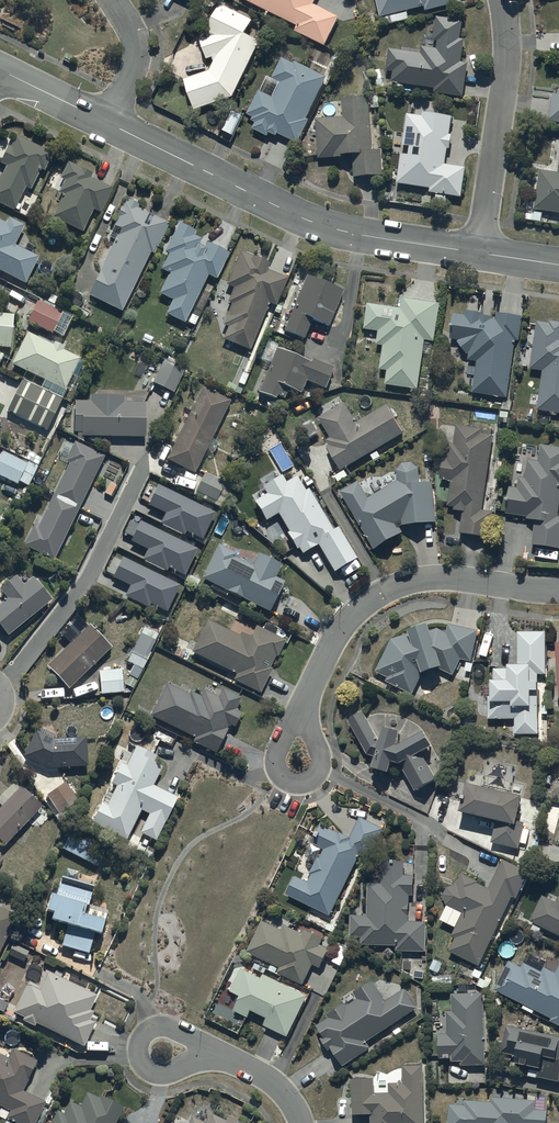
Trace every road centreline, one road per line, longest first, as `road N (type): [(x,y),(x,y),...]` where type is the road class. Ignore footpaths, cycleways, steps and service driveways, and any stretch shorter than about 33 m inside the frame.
road 1 (tertiary): [(480,253),(323,226),(106,123)]
road 2 (residential): [(558,589),(445,577),(381,592),(333,637),(301,709),(297,758)]
road 3 (residential): [(480,253),(505,77),(503,0)]
road 4 (residential): [(301,1122),(284,1093),(261,1075),(214,1056),(159,1049)]
road 5 (residential): [(106,123),(137,54),(112,0)]

